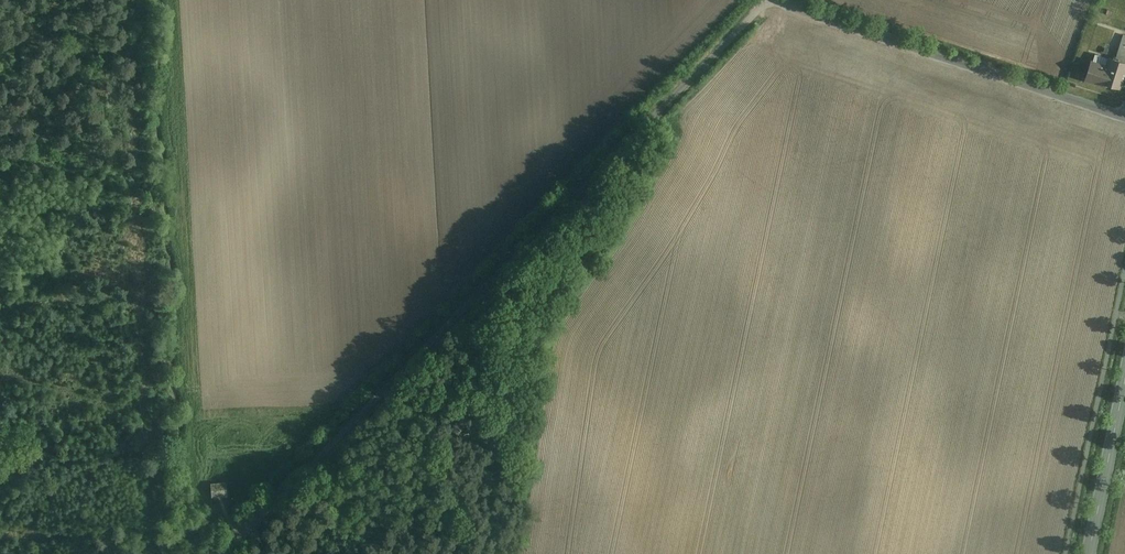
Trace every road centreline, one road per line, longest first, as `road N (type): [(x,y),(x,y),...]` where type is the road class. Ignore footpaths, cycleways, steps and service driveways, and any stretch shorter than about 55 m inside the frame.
road 1 (unclassified): [(774,0),(587,179),(225,553)]
road 2 (unclassified): [(1124,117),(783,0)]
road 3 (secondary): [(1124,385),(1089,553)]

